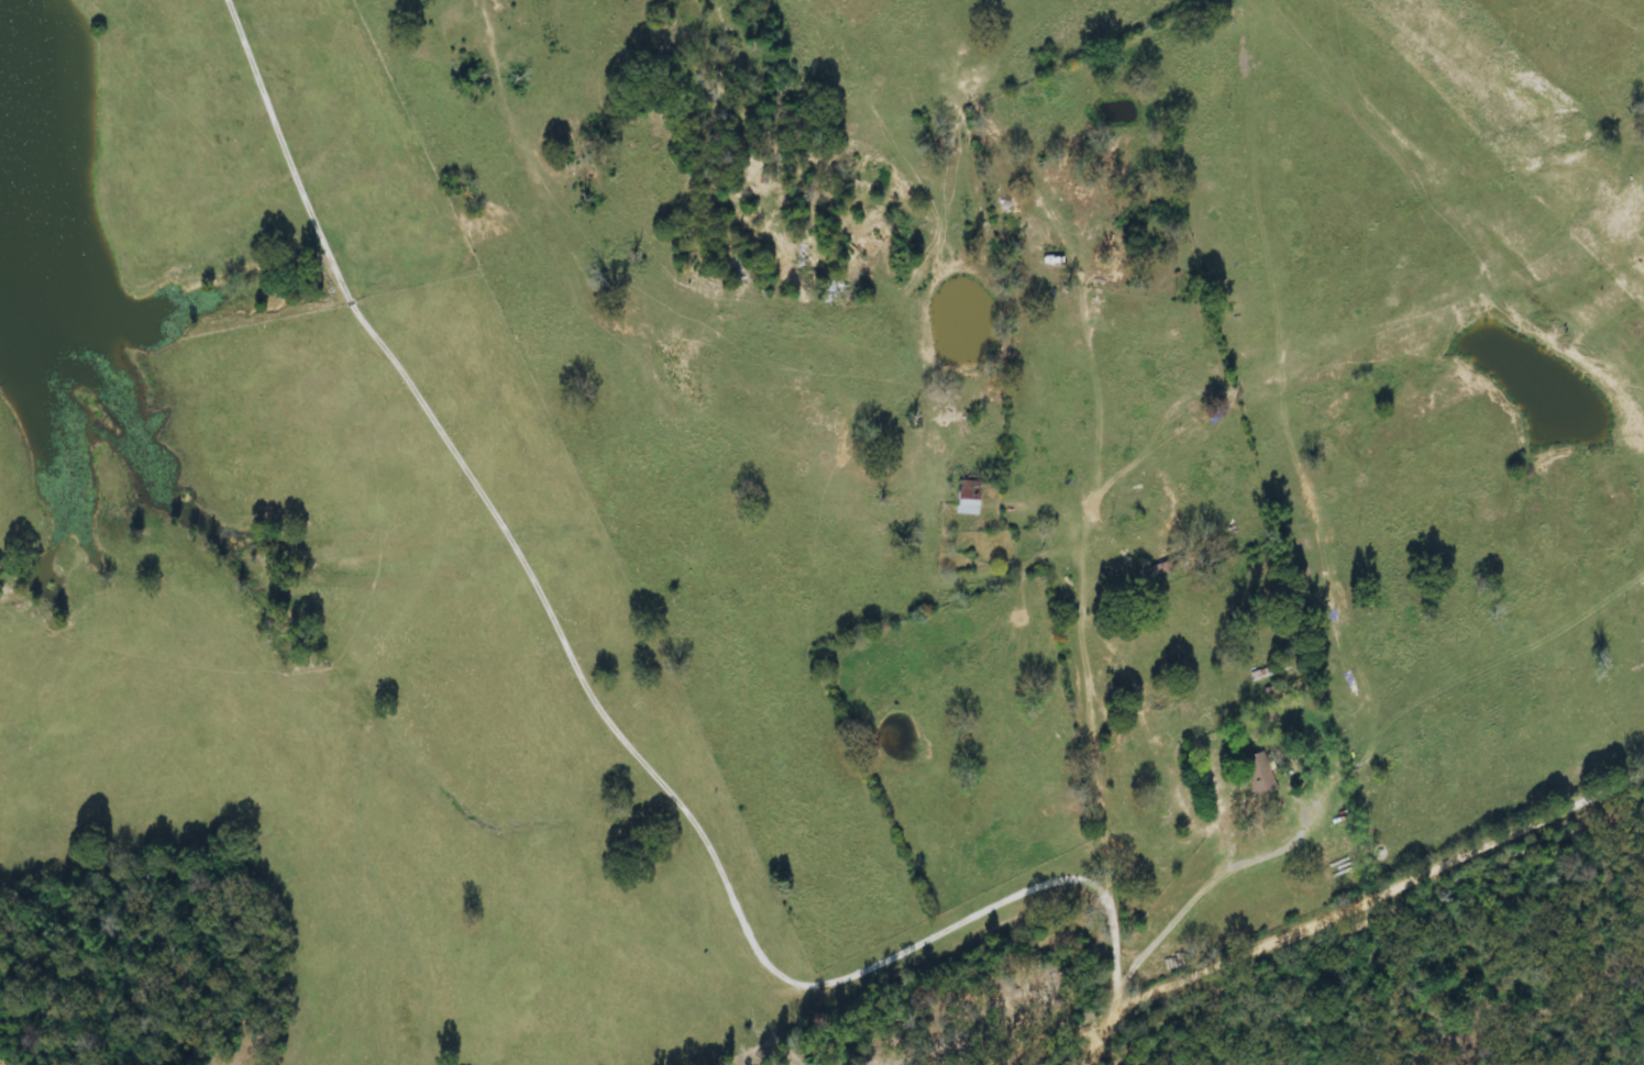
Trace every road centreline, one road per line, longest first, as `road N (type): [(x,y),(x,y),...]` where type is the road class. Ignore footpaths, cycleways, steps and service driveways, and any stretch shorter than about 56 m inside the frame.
road 1 (track): [(1106,1035),(1119,953),(1103,886),(1075,621),(1096,472),(1097,403),(1081,301),(1089,223),(1106,152),(1174,101),(1214,48),(1212,0)]
road 2 (residential): [(1643,773),(1161,987),(1106,1035),(1090,1064)]

